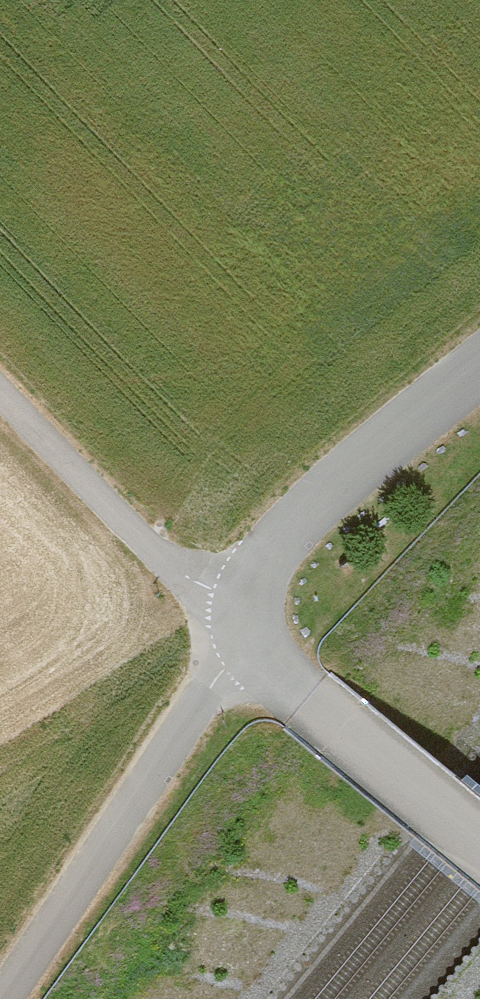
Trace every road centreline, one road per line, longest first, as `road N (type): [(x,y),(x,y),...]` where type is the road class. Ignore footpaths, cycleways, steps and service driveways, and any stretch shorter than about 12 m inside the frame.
road 1 (unclassified): [(12,998),(258,627)]
road 2 (unclassified): [(0,388),(183,577),(258,627)]
road 3 (unclassified): [(258,627),(264,573),(317,502),(479,372)]
road 4 (unclassified): [(479,835),(308,698),(258,627)]

